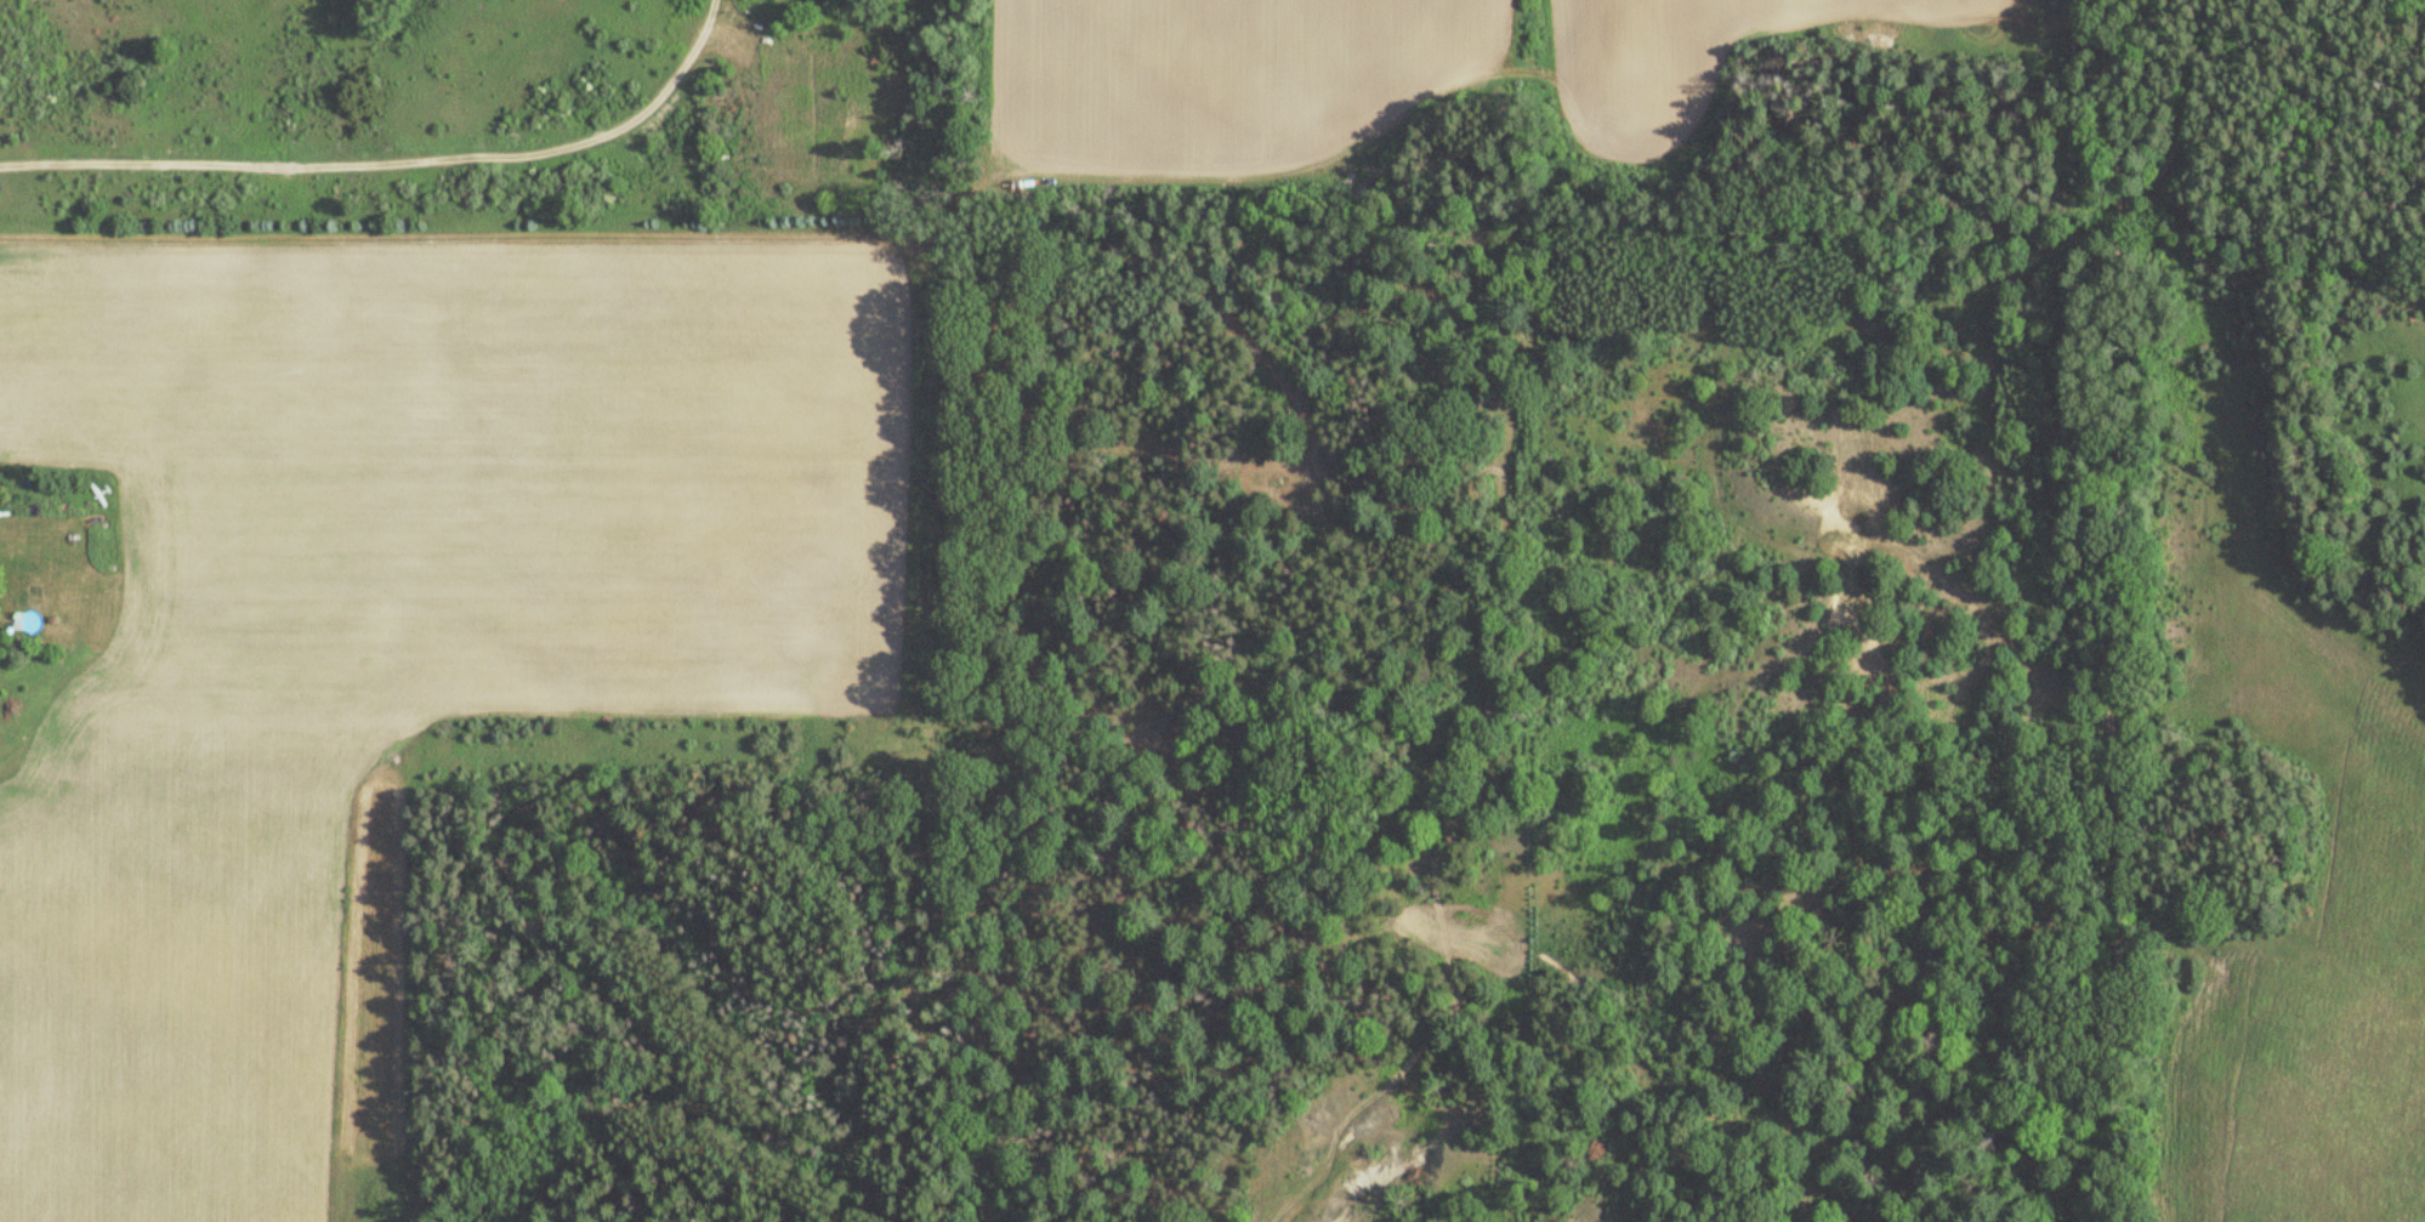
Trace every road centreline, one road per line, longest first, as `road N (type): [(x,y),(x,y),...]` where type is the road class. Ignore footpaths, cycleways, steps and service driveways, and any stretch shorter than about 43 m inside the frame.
road 1 (track): [(2121,1221),(2108,692),(2121,0)]

